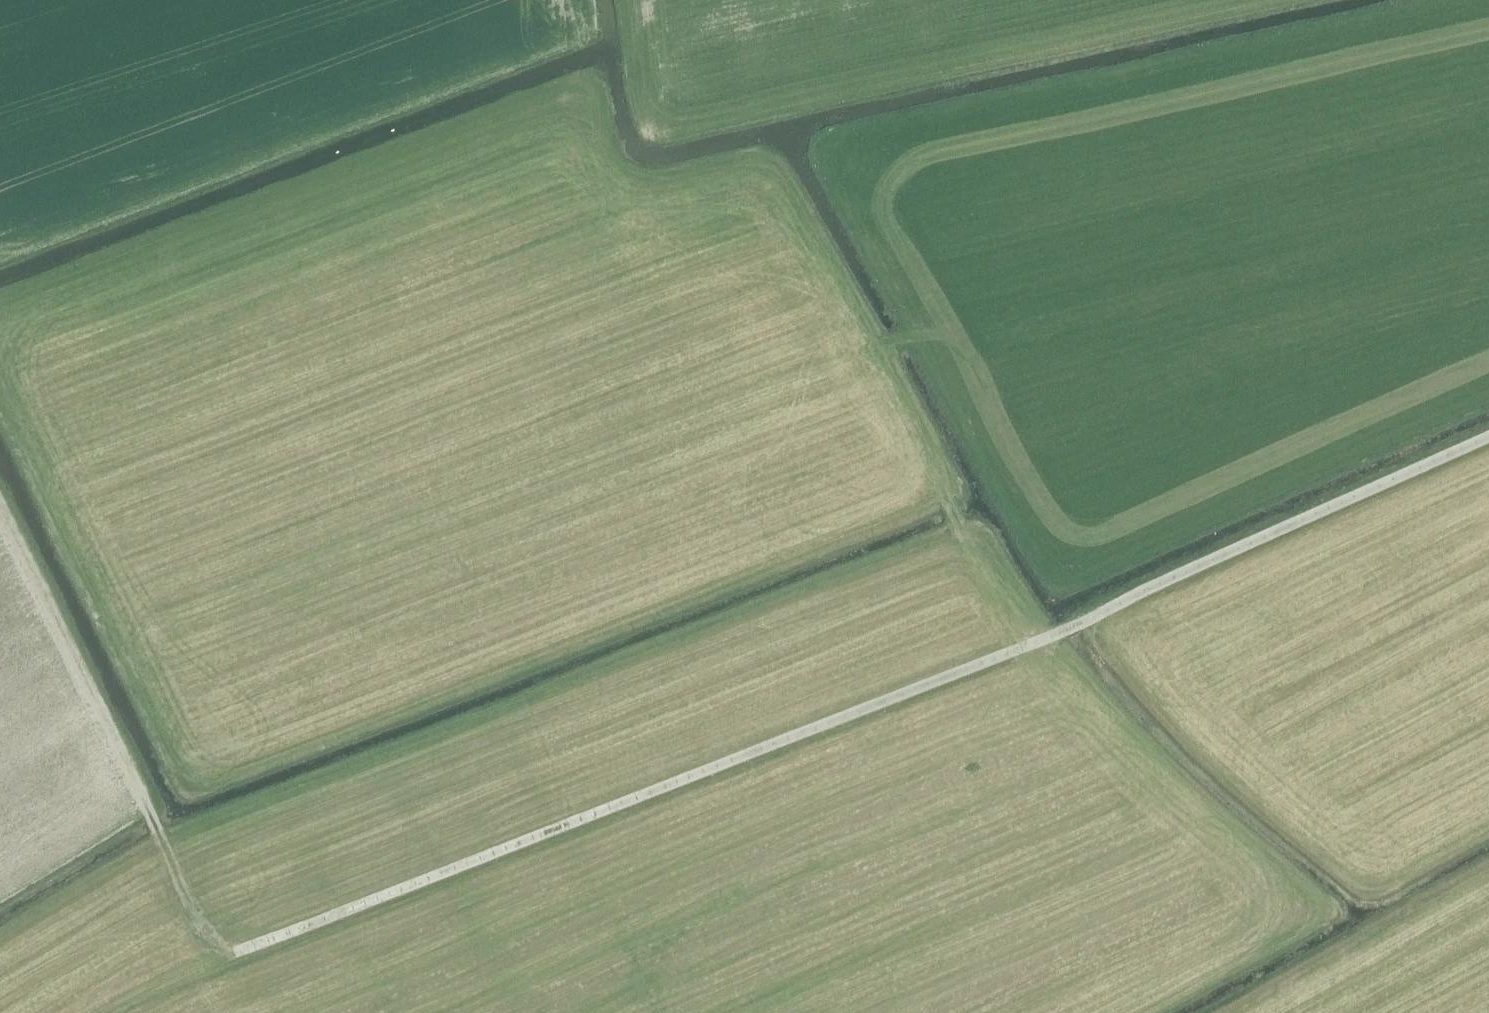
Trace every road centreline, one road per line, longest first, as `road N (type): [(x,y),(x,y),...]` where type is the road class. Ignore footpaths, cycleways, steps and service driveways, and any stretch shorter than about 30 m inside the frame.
road 1 (track): [(0,511),(198,923),(230,952),(1081,625),(1488,436)]

